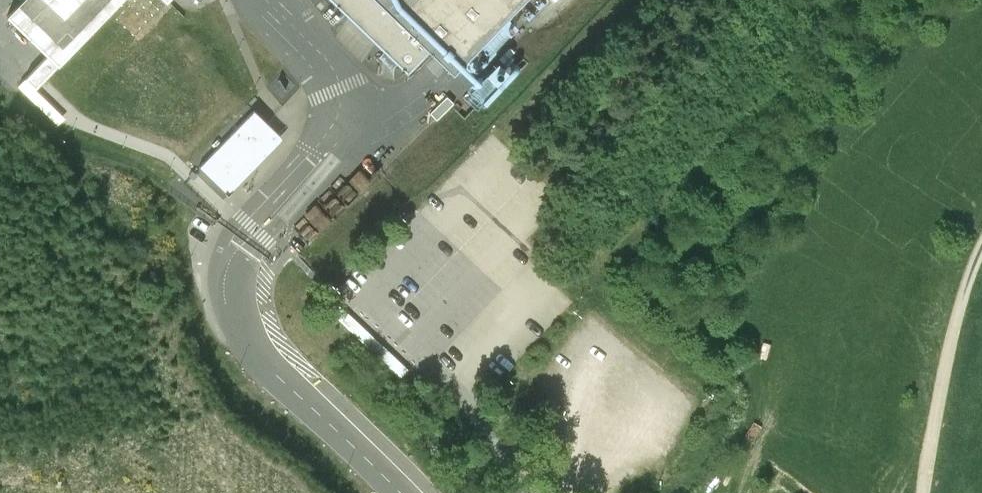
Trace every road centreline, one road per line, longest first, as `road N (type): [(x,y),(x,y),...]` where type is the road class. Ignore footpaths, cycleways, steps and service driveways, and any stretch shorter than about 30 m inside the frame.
road 1 (track): [(926,492),(954,330),(981,254)]
road 2 (unclassified): [(398,492),(266,366),(239,323)]

